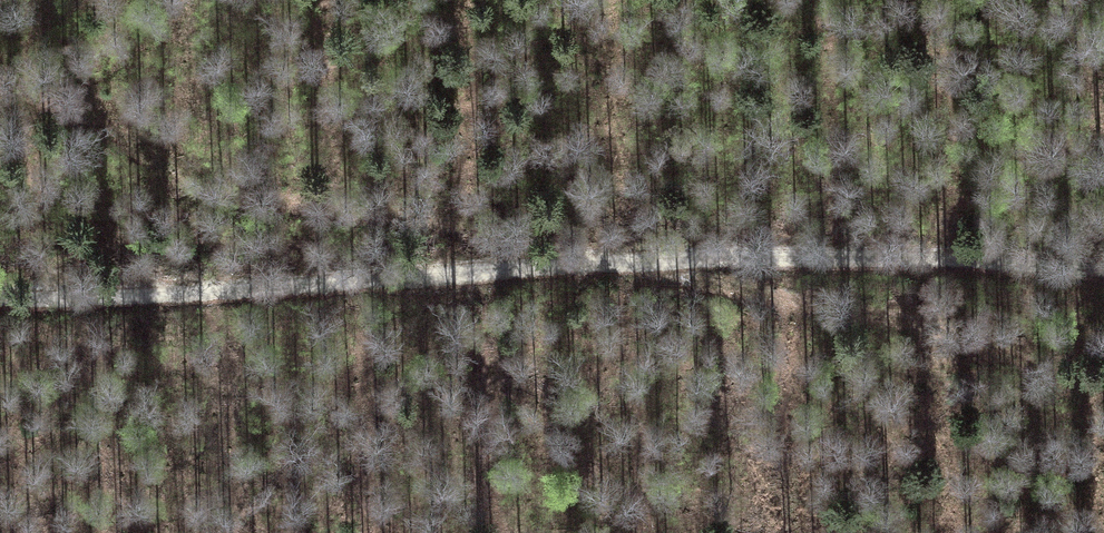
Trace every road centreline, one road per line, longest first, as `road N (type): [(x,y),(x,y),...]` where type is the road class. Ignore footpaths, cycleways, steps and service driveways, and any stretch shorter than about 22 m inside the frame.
road 1 (track): [(0,83),(37,93),(172,169),(221,184),(836,304),(1048,372),(1103,381)]
road 2 (track): [(1103,272),(832,257),(635,264),(212,299),(0,299)]

